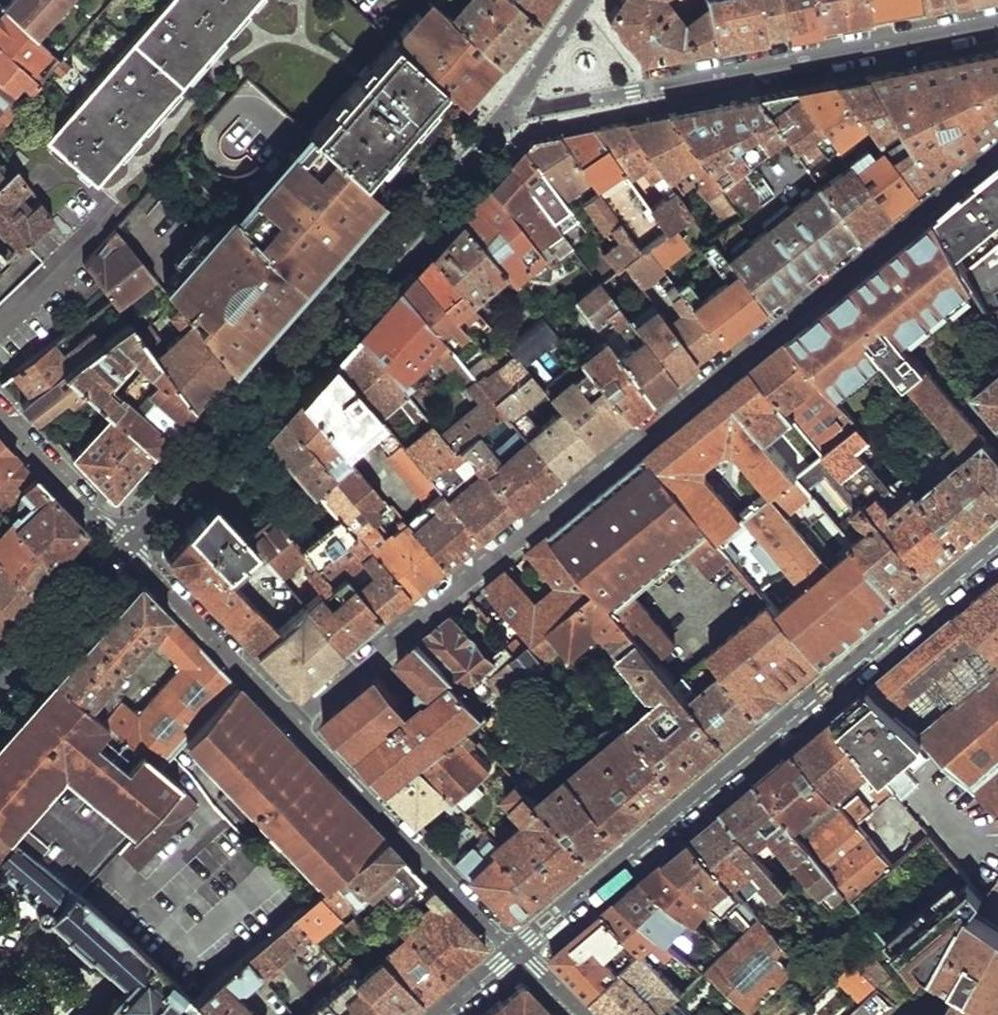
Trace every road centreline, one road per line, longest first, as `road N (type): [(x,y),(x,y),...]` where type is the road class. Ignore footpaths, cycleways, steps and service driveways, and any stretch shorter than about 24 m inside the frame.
road 1 (residential): [(997,148),(296,722)]
road 2 (residential): [(997,542),(515,952)]
road 3 (tertiary): [(126,546),(518,100)]
road 4 (tertiary): [(518,100),(554,109),(997,21)]
road 5 (residential): [(296,722),(515,952)]
road 6 (residential): [(126,546),(296,722)]
road 7 (tertiary): [(0,690),(126,546)]
road 8 (residential): [(0,415),(126,546)]
road 9 (tertiary): [(518,100),(584,0)]

